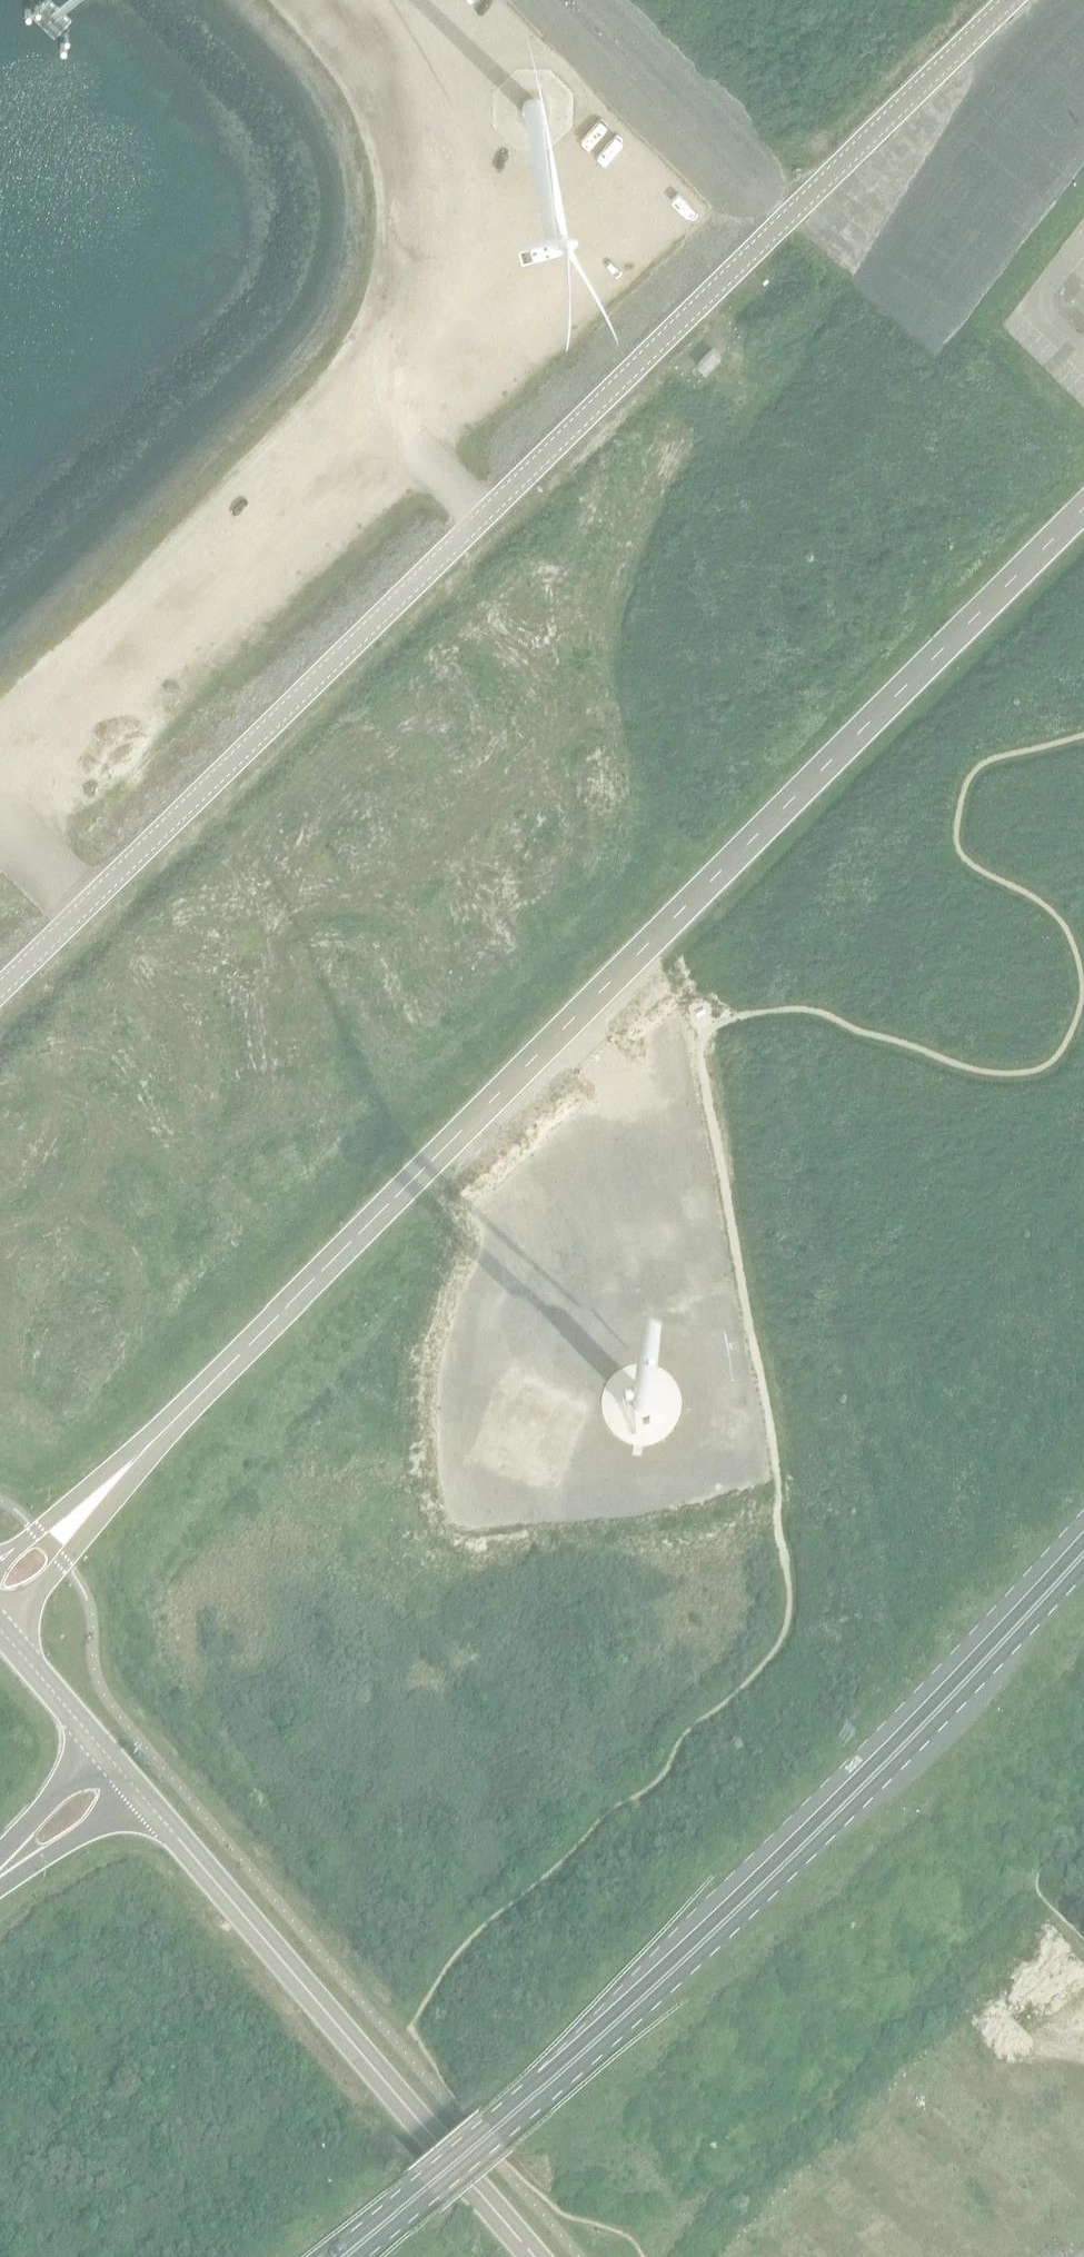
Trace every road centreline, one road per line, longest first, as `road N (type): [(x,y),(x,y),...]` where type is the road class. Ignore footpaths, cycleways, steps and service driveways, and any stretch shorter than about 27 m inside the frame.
road 1 (unclassified): [(0,1585),(1083,505)]
road 2 (unclassified): [(0,989),(1007,0)]
road 3 (primary): [(343,2256),(500,2125),(784,1861),(1083,1552)]
road 4 (unclassified): [(535,2256),(137,1789)]
road 5 (primary): [(0,1883),(137,1789)]
road 6 (unclassified): [(105,1751),(0,1629)]
road 7 (primary): [(105,1751),(61,1787),(0,1858)]

